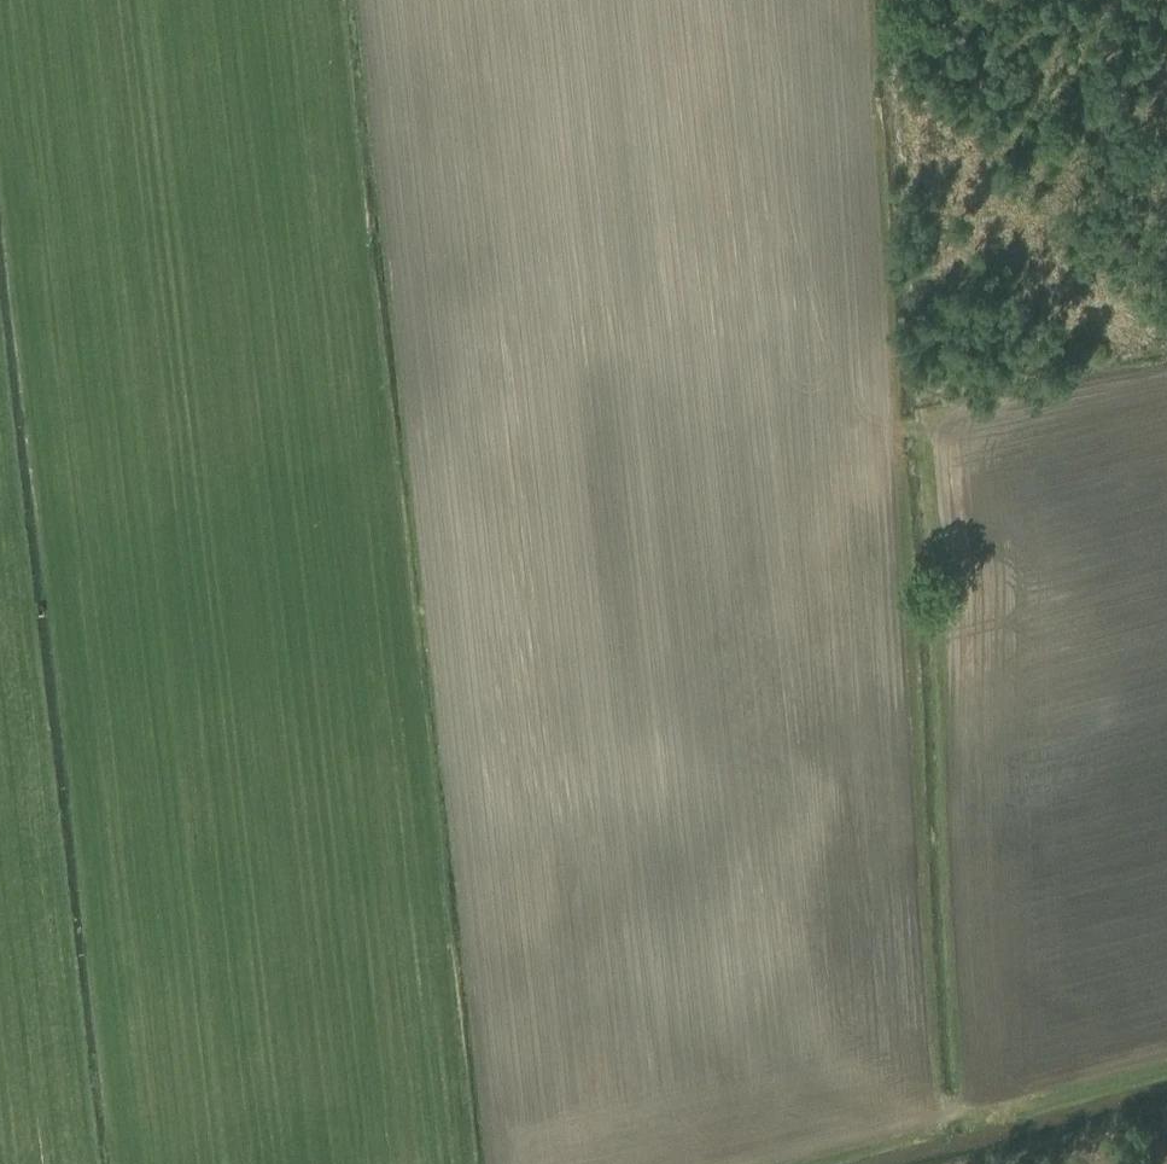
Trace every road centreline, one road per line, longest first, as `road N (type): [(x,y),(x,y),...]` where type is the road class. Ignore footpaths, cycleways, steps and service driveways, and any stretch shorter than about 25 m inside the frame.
road 1 (track): [(868,0),(895,427),(1166,362)]

